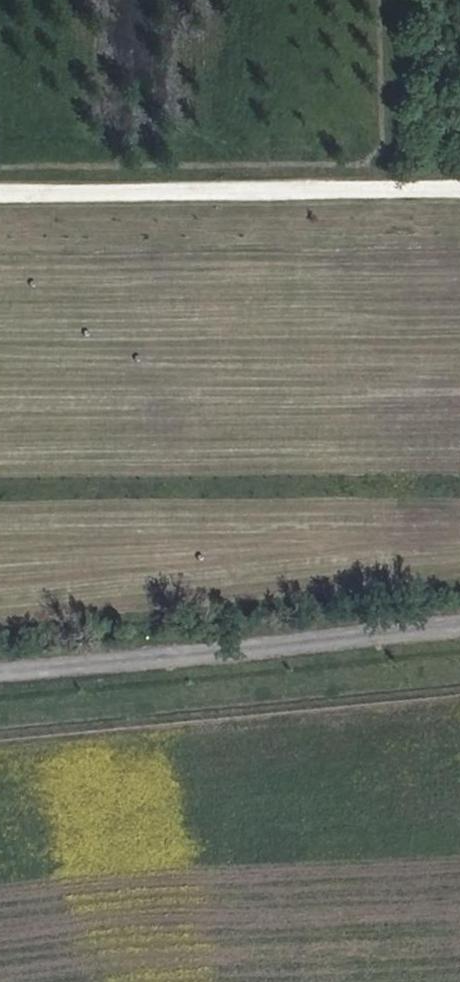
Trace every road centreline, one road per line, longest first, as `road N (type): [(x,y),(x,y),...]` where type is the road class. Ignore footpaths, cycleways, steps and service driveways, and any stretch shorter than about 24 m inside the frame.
road 1 (track): [(0,673),(459,625)]
road 2 (track): [(0,196),(459,188)]

